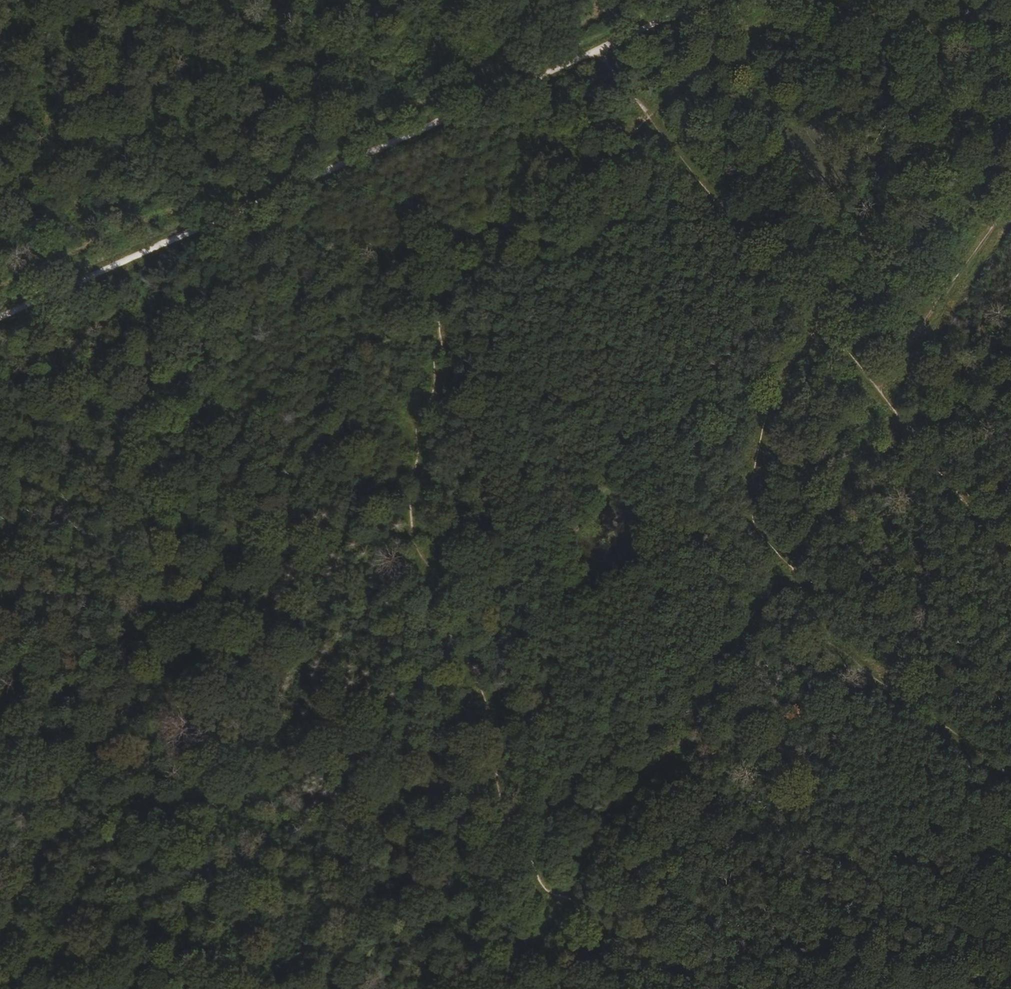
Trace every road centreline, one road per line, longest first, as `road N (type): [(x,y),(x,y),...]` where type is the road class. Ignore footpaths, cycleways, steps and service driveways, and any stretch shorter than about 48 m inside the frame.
road 1 (track): [(71,285),(714,0)]
road 2 (track): [(895,413),(598,52)]

